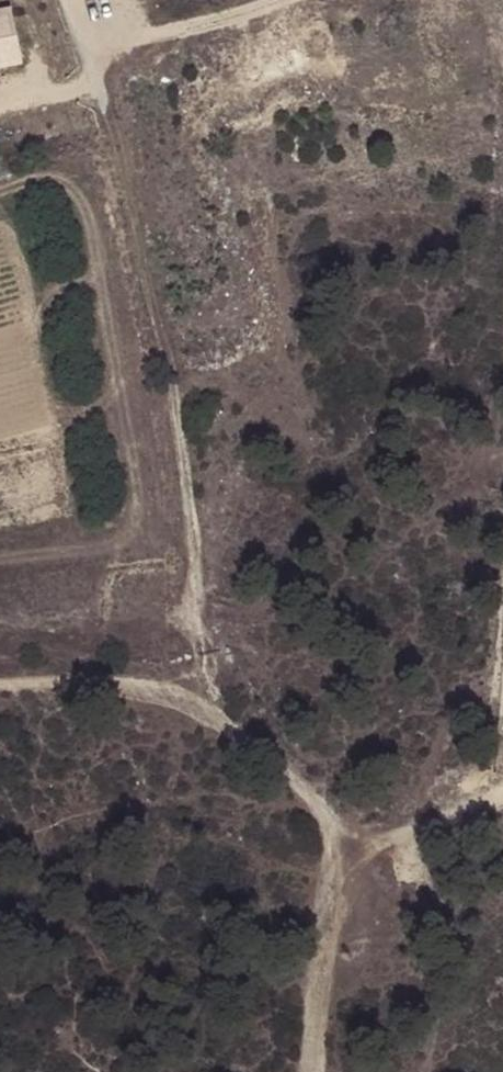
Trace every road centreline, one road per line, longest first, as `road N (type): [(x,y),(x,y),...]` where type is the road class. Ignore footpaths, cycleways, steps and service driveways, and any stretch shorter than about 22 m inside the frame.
road 1 (track): [(100,84),(166,358),(210,712)]
road 2 (track): [(342,1071),(337,796),(244,718),(210,712)]
road 3 (track): [(210,712),(125,695),(0,699)]
road 4 (track): [(85,45),(271,0)]
road 5 (track): [(502,799),(344,849)]

